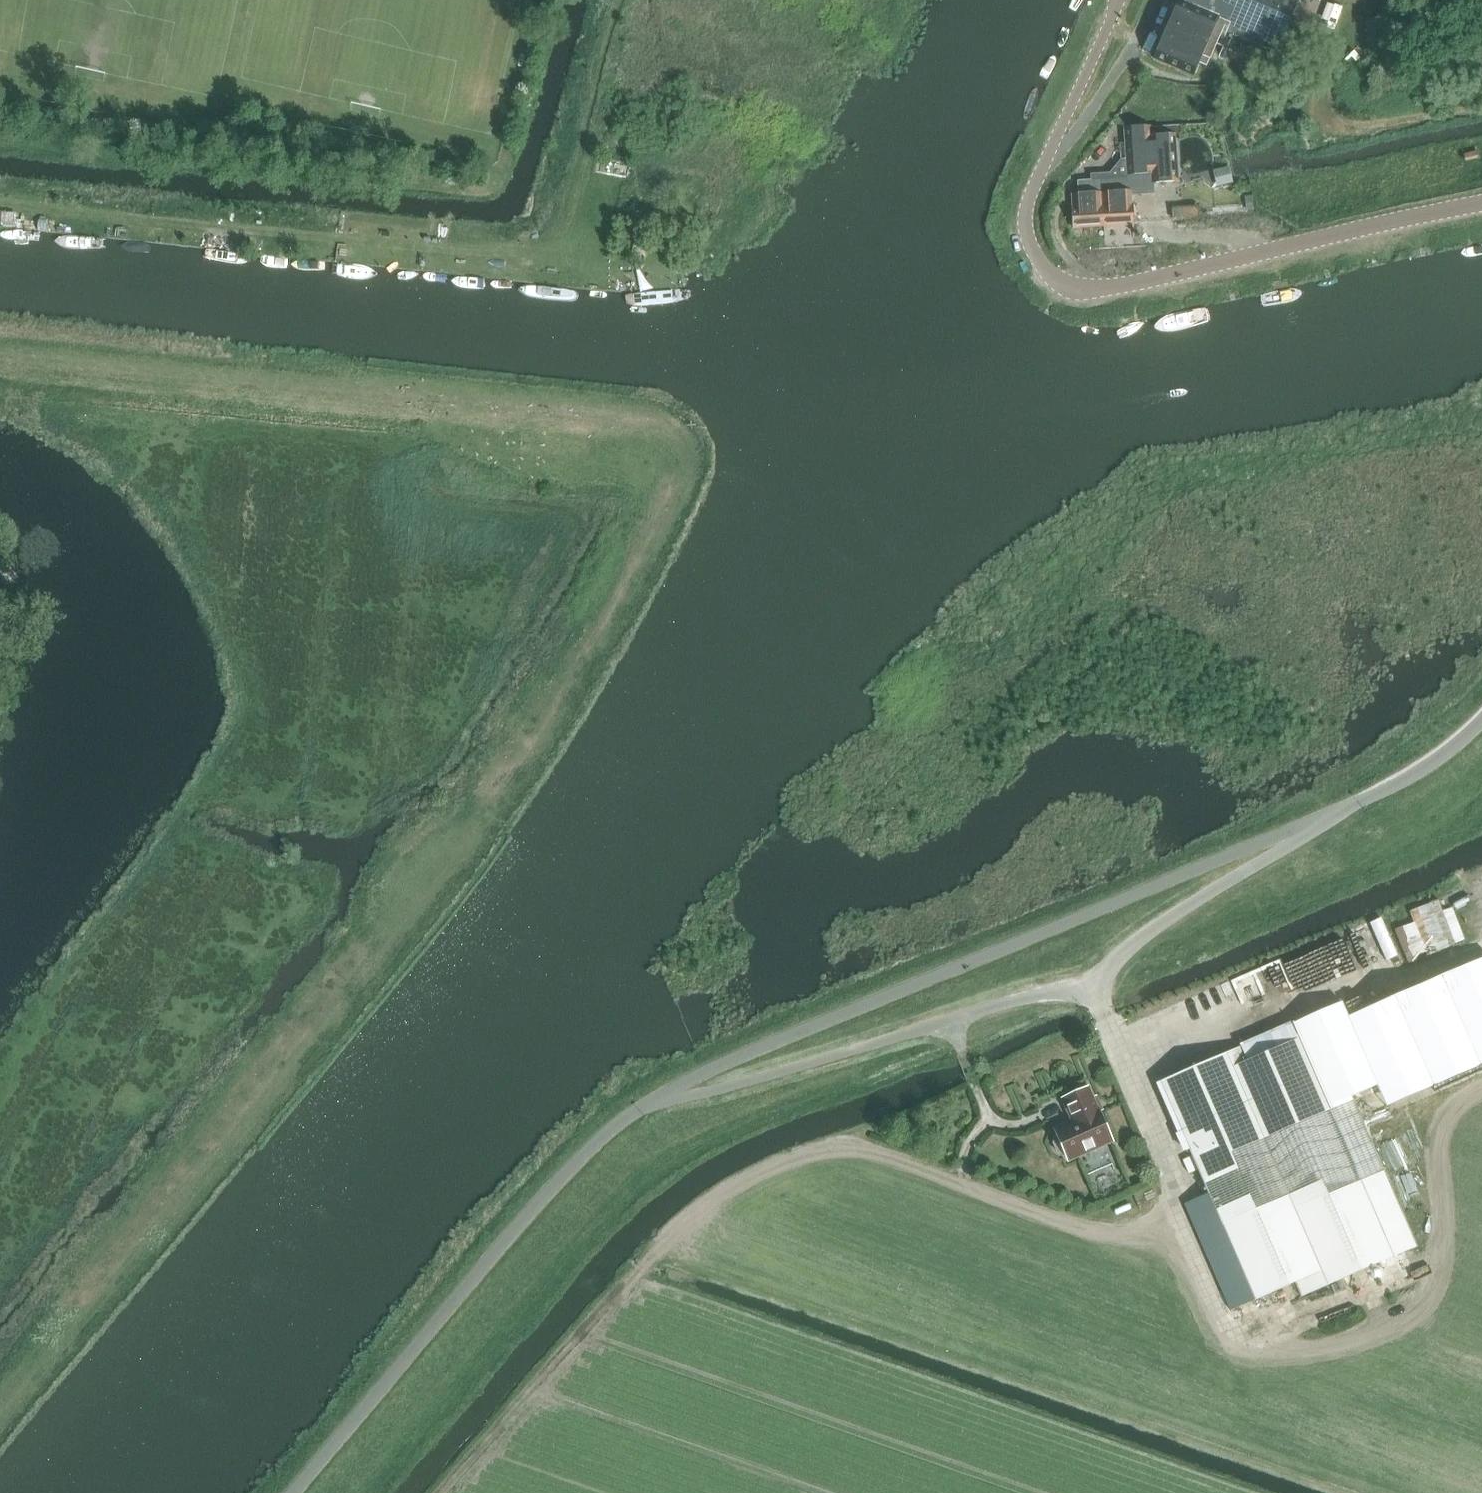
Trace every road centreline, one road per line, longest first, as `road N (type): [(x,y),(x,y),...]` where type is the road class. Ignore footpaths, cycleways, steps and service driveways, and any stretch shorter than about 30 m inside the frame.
road 1 (unclassified): [(295,1492),(502,1243),(634,1112),(718,1066),(1372,800),(1458,744),(1481,719)]
road 2 (track): [(0,197),(534,243),(570,214),(619,0)]
road 3 (unclassified): [(1481,202),(1110,288),(1048,280),(1025,232),(1028,207),(1120,0)]

